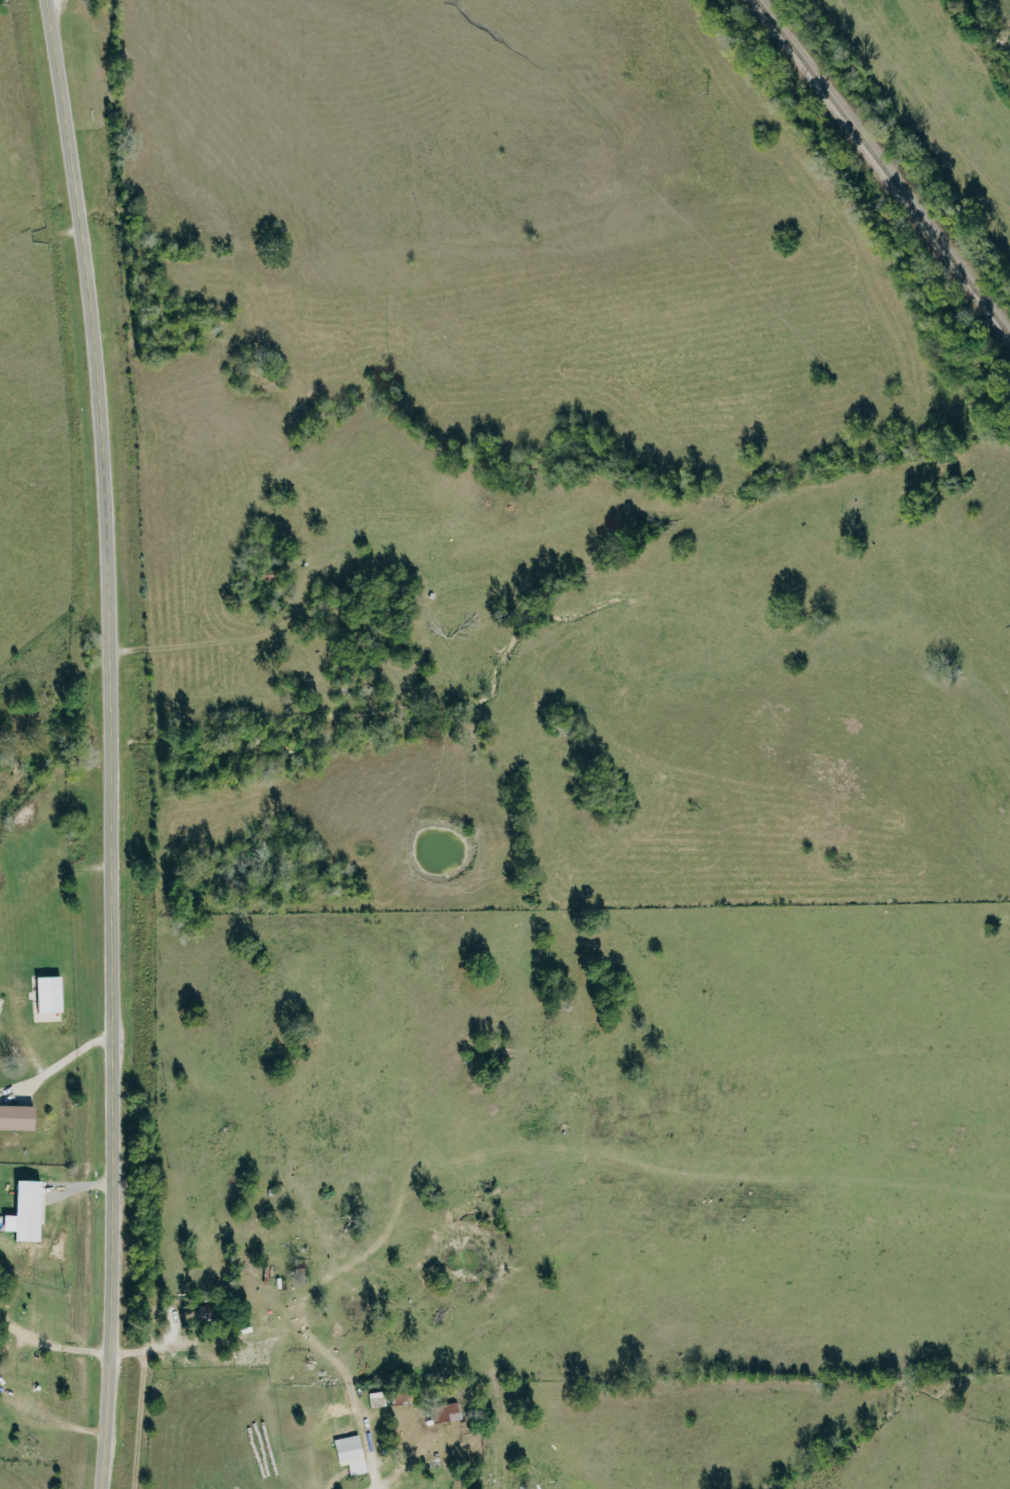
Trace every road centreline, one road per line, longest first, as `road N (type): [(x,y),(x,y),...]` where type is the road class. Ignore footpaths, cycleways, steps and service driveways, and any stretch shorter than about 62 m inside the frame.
road 1 (secondary): [(46,0),(94,349),(104,496),(112,1257),(100,1488)]

